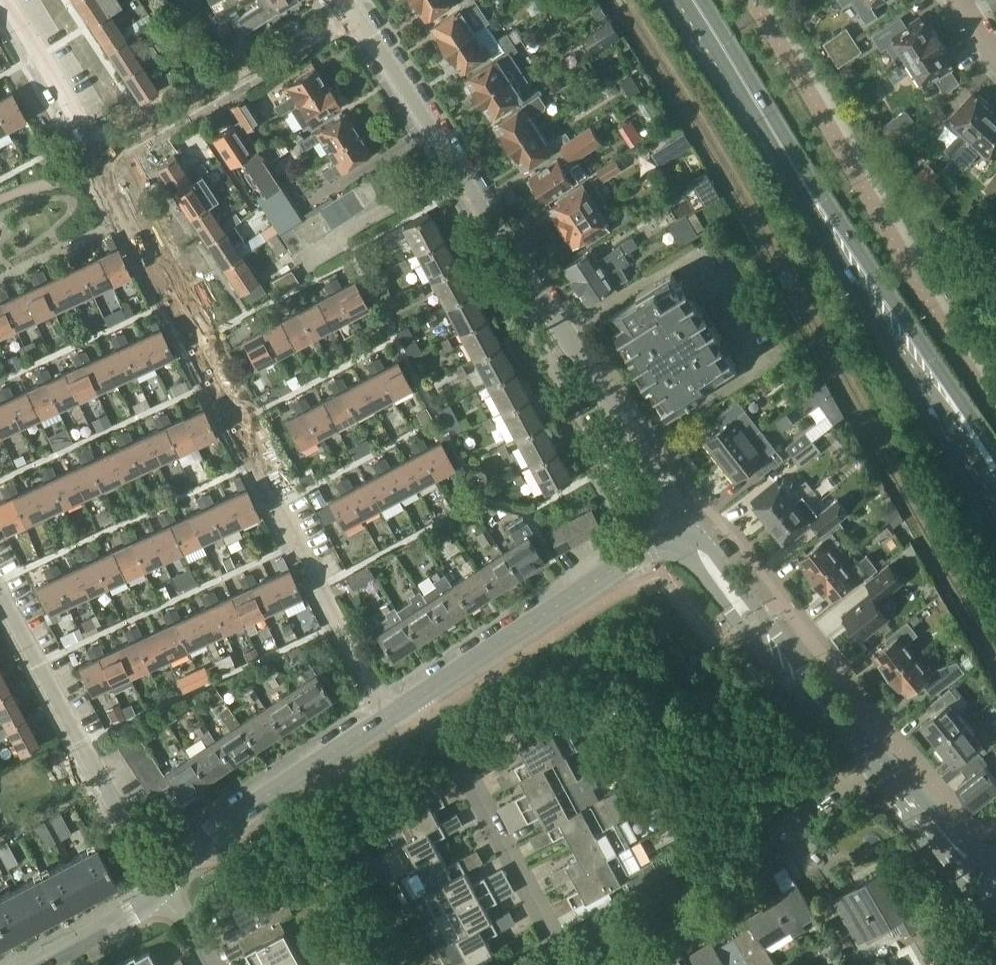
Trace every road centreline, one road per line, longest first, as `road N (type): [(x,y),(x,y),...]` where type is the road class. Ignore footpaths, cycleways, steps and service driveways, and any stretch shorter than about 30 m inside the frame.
road 1 (residential): [(679,541),(678,510),(355,14)]
road 2 (secondary): [(686,0),(900,331)]
road 3 (tertiary): [(391,713),(650,547),(679,541)]
road 4 (residential): [(161,890),(0,604)]
road 5 (residential): [(355,14),(100,168)]
road 6 (tertiary): [(161,890),(291,778),(391,713)]
road 7 (unclassified): [(572,964),(791,831)]
road 8 (residential): [(572,964),(454,749)]
road 9 (residential): [(279,506),(391,713)]
road 10 (tertiary): [(818,702),(713,551),(679,541)]
road 11 (tertiary): [(679,541),(744,630),(818,702)]
road 12 (residential): [(100,168),(195,343)]
road 13 (secondary): [(900,331),(995,504)]
road 14 (residential): [(0,3),(100,168)]
road 15 (residential): [(236,425),(394,340)]
road 16 (residential): [(279,506),(430,425)]
road 17 (residential): [(195,343),(347,266)]
road 18 (secondary): [(995,452),(900,331)]
road 19 (tertiary): [(897,782),(953,866),(995,894)]
road 20 (tertiary): [(37,964),(161,890)]
road 21 (tertiary): [(995,857),(969,847),(897,782)]

